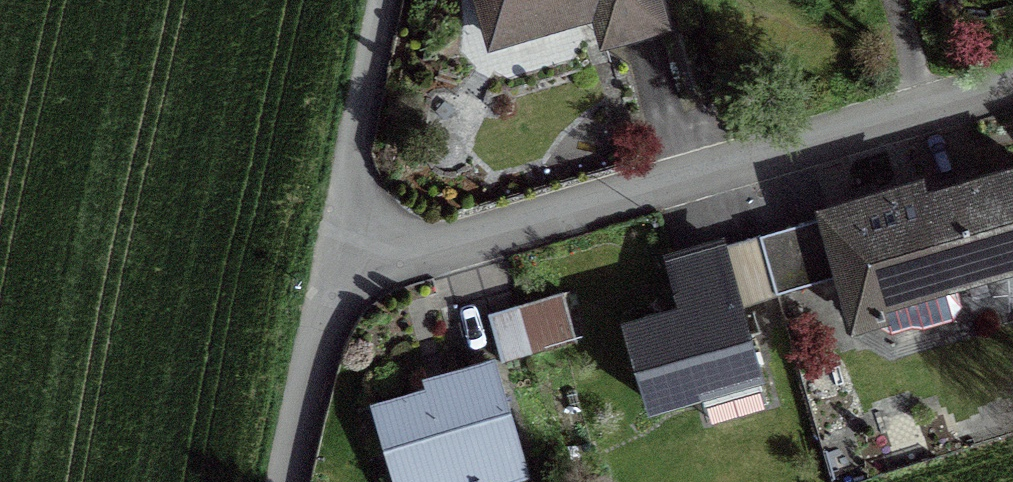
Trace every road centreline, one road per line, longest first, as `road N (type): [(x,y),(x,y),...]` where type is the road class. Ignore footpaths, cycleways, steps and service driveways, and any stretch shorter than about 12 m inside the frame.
road 1 (residential): [(332,253),(1012,73)]
road 2 (residential): [(382,0),(332,253)]
road 3 (residential): [(332,253),(284,481)]

